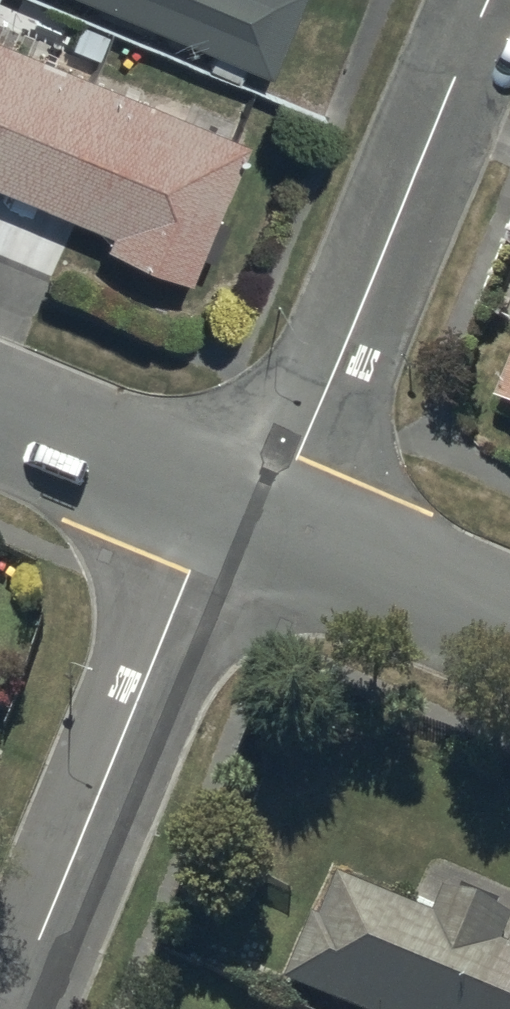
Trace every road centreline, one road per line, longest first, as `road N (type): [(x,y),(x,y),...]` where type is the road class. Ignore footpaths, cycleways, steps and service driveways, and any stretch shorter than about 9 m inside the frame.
road 1 (residential): [(267,535),(489,0)]
road 2 (residential): [(11,1008),(216,513)]
road 3 (residential): [(267,535),(509,634)]
road 4 (residential): [(0,422),(216,513)]

